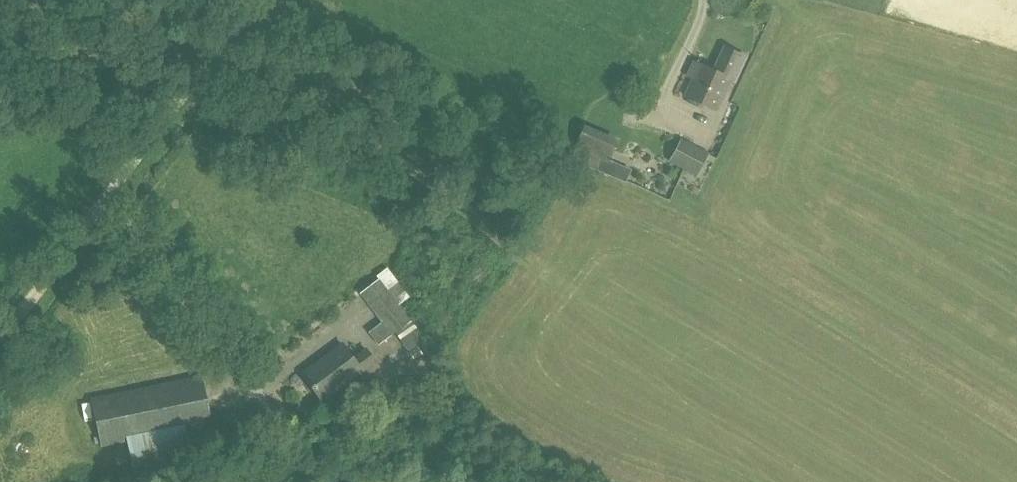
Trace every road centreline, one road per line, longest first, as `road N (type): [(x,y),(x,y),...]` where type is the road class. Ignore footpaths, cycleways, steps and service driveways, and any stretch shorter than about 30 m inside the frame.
road 1 (track): [(602,305),(528,263),(375,142),(211,62),(154,46),(0,65)]
road 2 (track): [(0,338),(256,0)]

